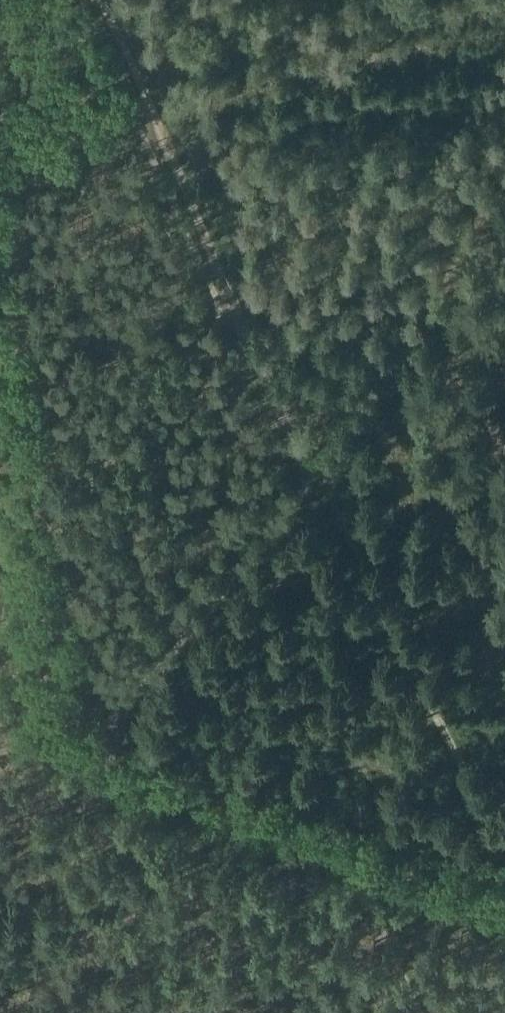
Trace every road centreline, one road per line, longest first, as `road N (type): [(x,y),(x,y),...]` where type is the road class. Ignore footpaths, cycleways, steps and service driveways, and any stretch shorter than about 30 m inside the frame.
road 1 (track): [(378,859),(102,768),(161,642),(326,466),(277,338),(123,0)]
road 2 (track): [(489,844),(326,466),(504,186)]
road 3 (track): [(0,610),(9,666),(33,717),(102,768)]
road 4 (track): [(504,902),(378,859)]

